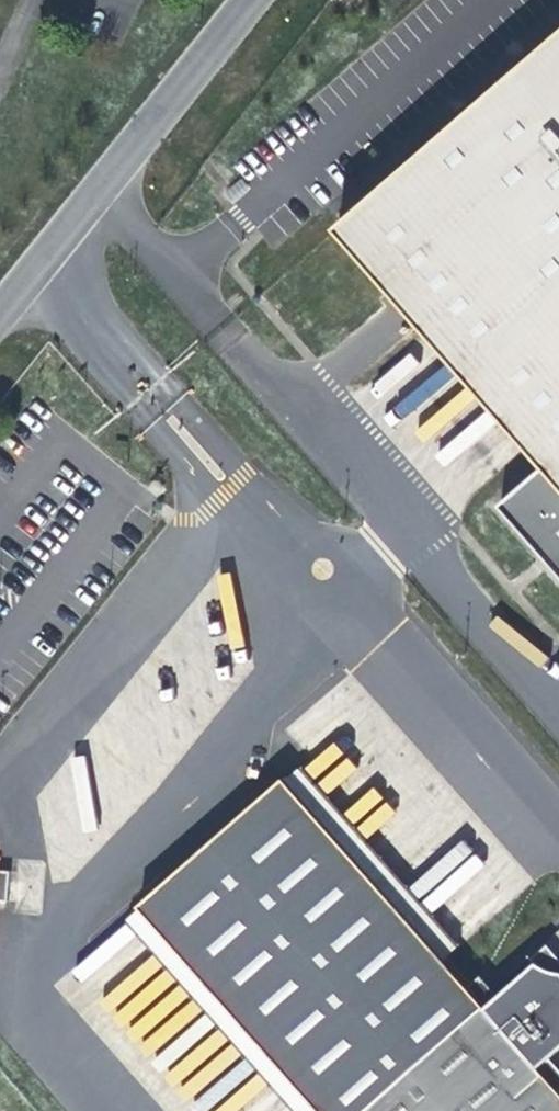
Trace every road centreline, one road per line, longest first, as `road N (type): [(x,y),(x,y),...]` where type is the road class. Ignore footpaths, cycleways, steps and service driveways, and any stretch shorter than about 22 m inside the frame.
road 1 (unclassified): [(242,0),(0,312)]

